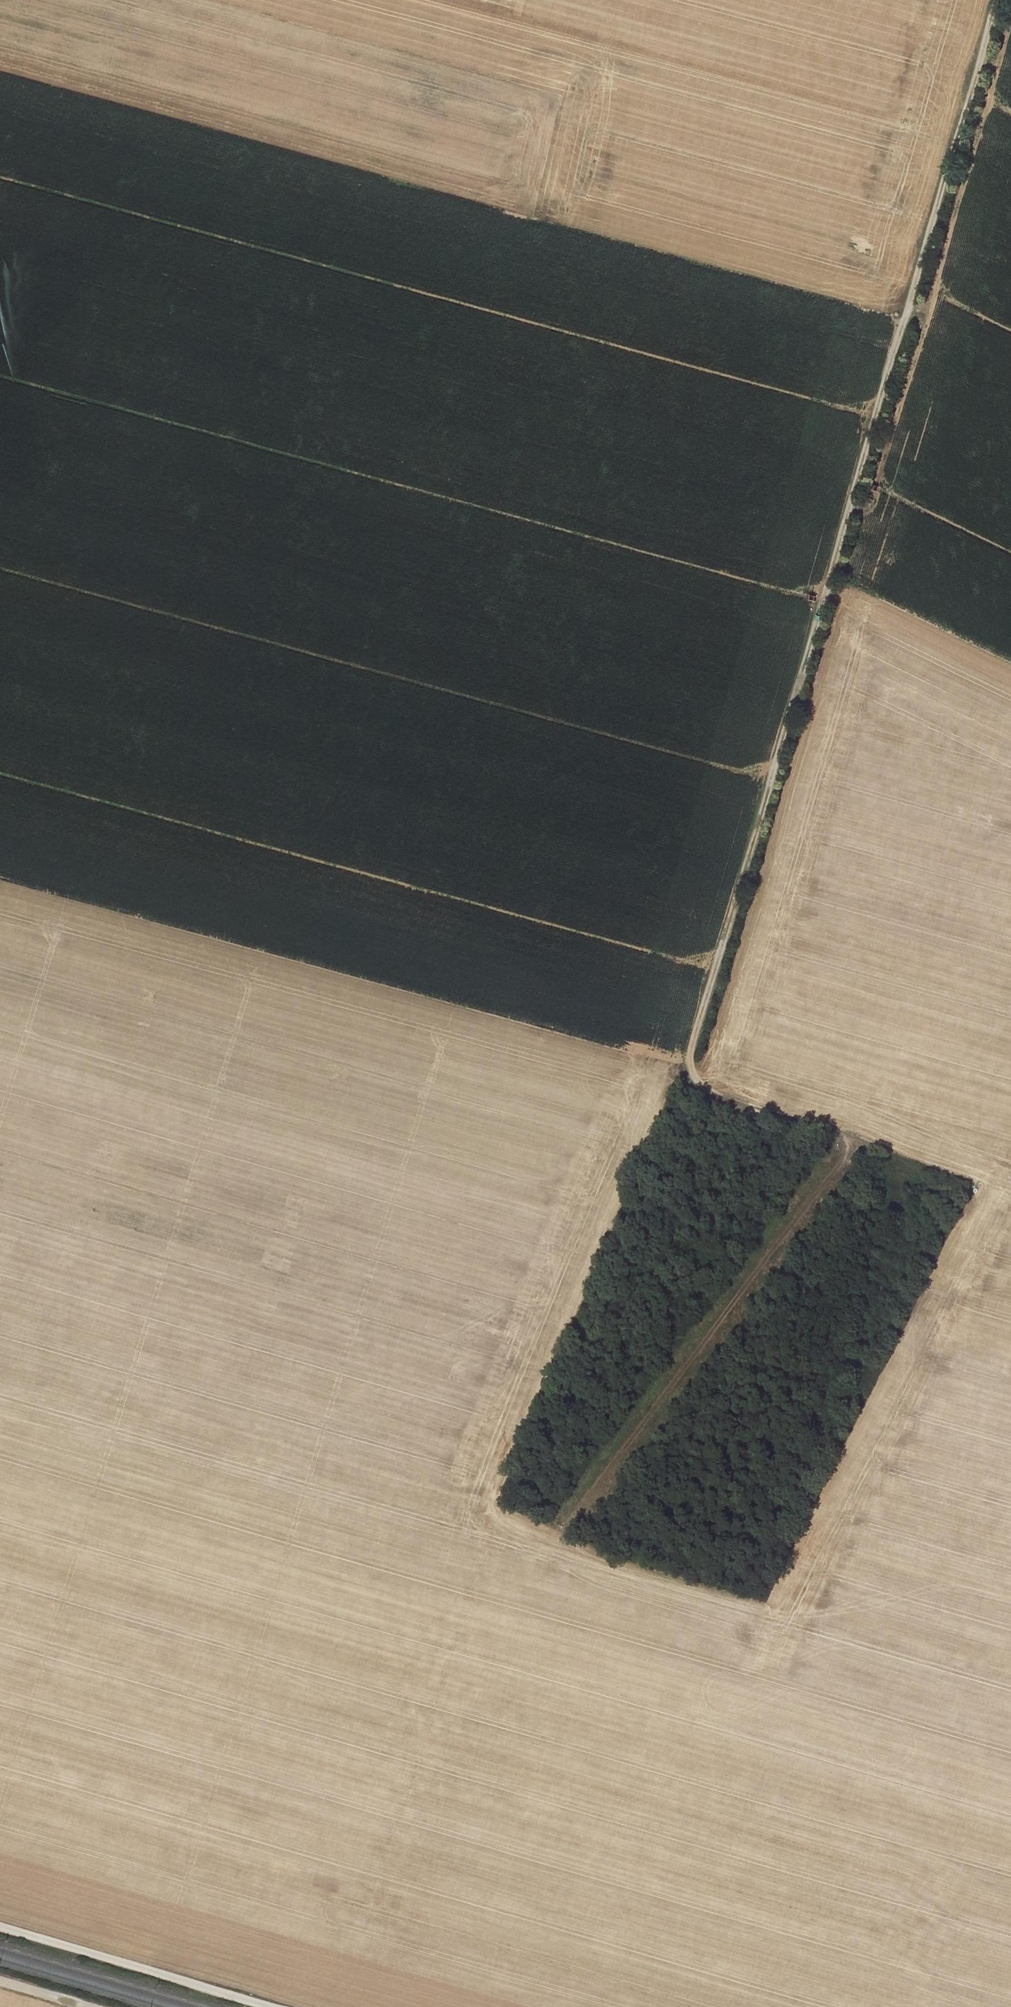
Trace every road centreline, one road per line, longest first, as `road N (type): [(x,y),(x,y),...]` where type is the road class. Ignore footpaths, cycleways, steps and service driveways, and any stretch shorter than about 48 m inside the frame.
road 1 (track): [(1001,0),(693,1042),(693,1071),(718,1095),(859,1141),(566,1522)]
road 2 (track): [(0,1928),(274,2006)]

